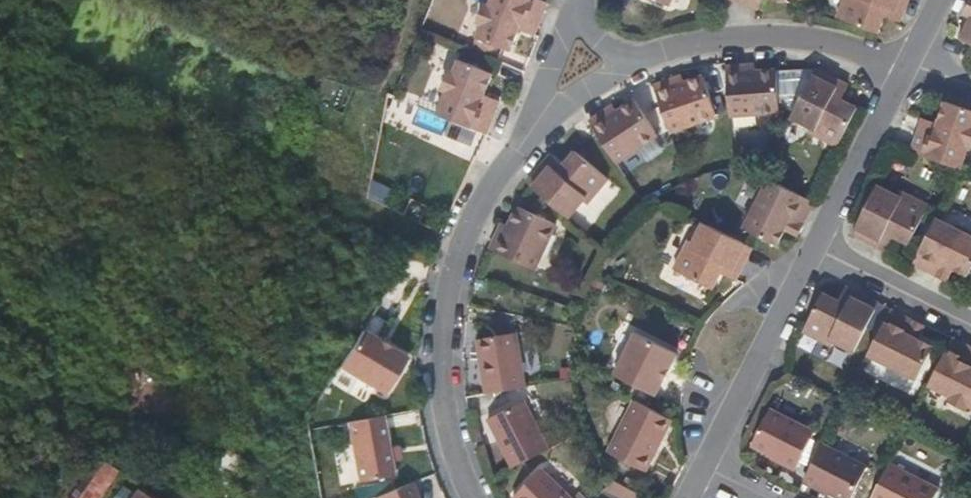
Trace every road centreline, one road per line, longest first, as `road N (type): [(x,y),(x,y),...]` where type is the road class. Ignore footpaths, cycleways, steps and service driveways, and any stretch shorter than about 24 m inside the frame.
road 1 (residential): [(474,497),(448,426),(442,332),(473,223),(502,171),(539,132)]
road 2 (residential): [(641,60),(762,37),(833,46),(903,70)]
road 3 (residential): [(704,470),(816,253)]
road 4 (residential): [(816,253),(903,70)]
road 5 (residential): [(816,253),(970,327)]
road 6 (residential): [(581,0),(545,86),(539,132)]
road 7 (residential): [(539,132),(641,60)]

